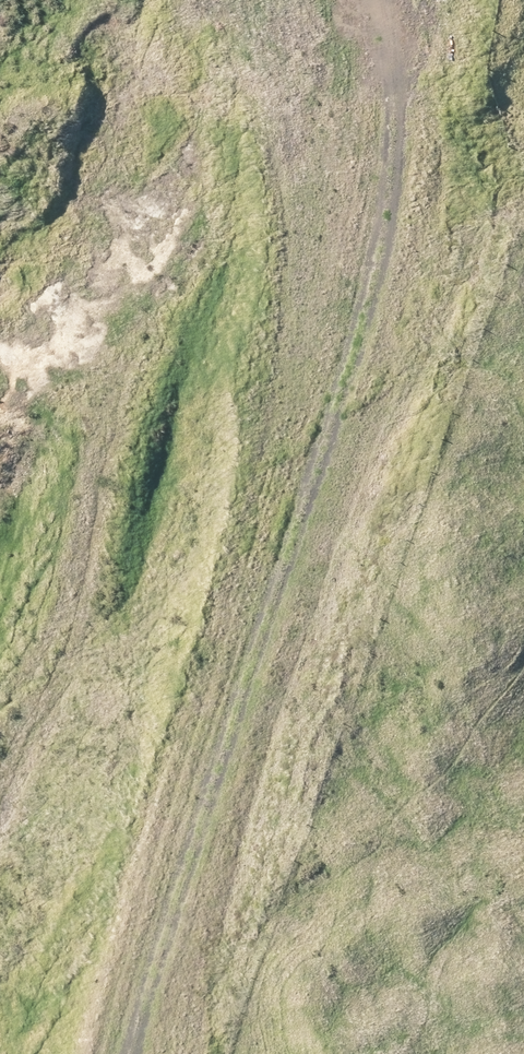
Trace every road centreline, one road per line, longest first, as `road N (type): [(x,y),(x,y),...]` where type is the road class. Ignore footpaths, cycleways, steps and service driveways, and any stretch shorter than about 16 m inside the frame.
road 1 (track): [(323,0),(330,49),(421,182),(335,493),(91,1053)]
road 2 (track): [(330,49),(202,266),(60,686),(0,789)]

